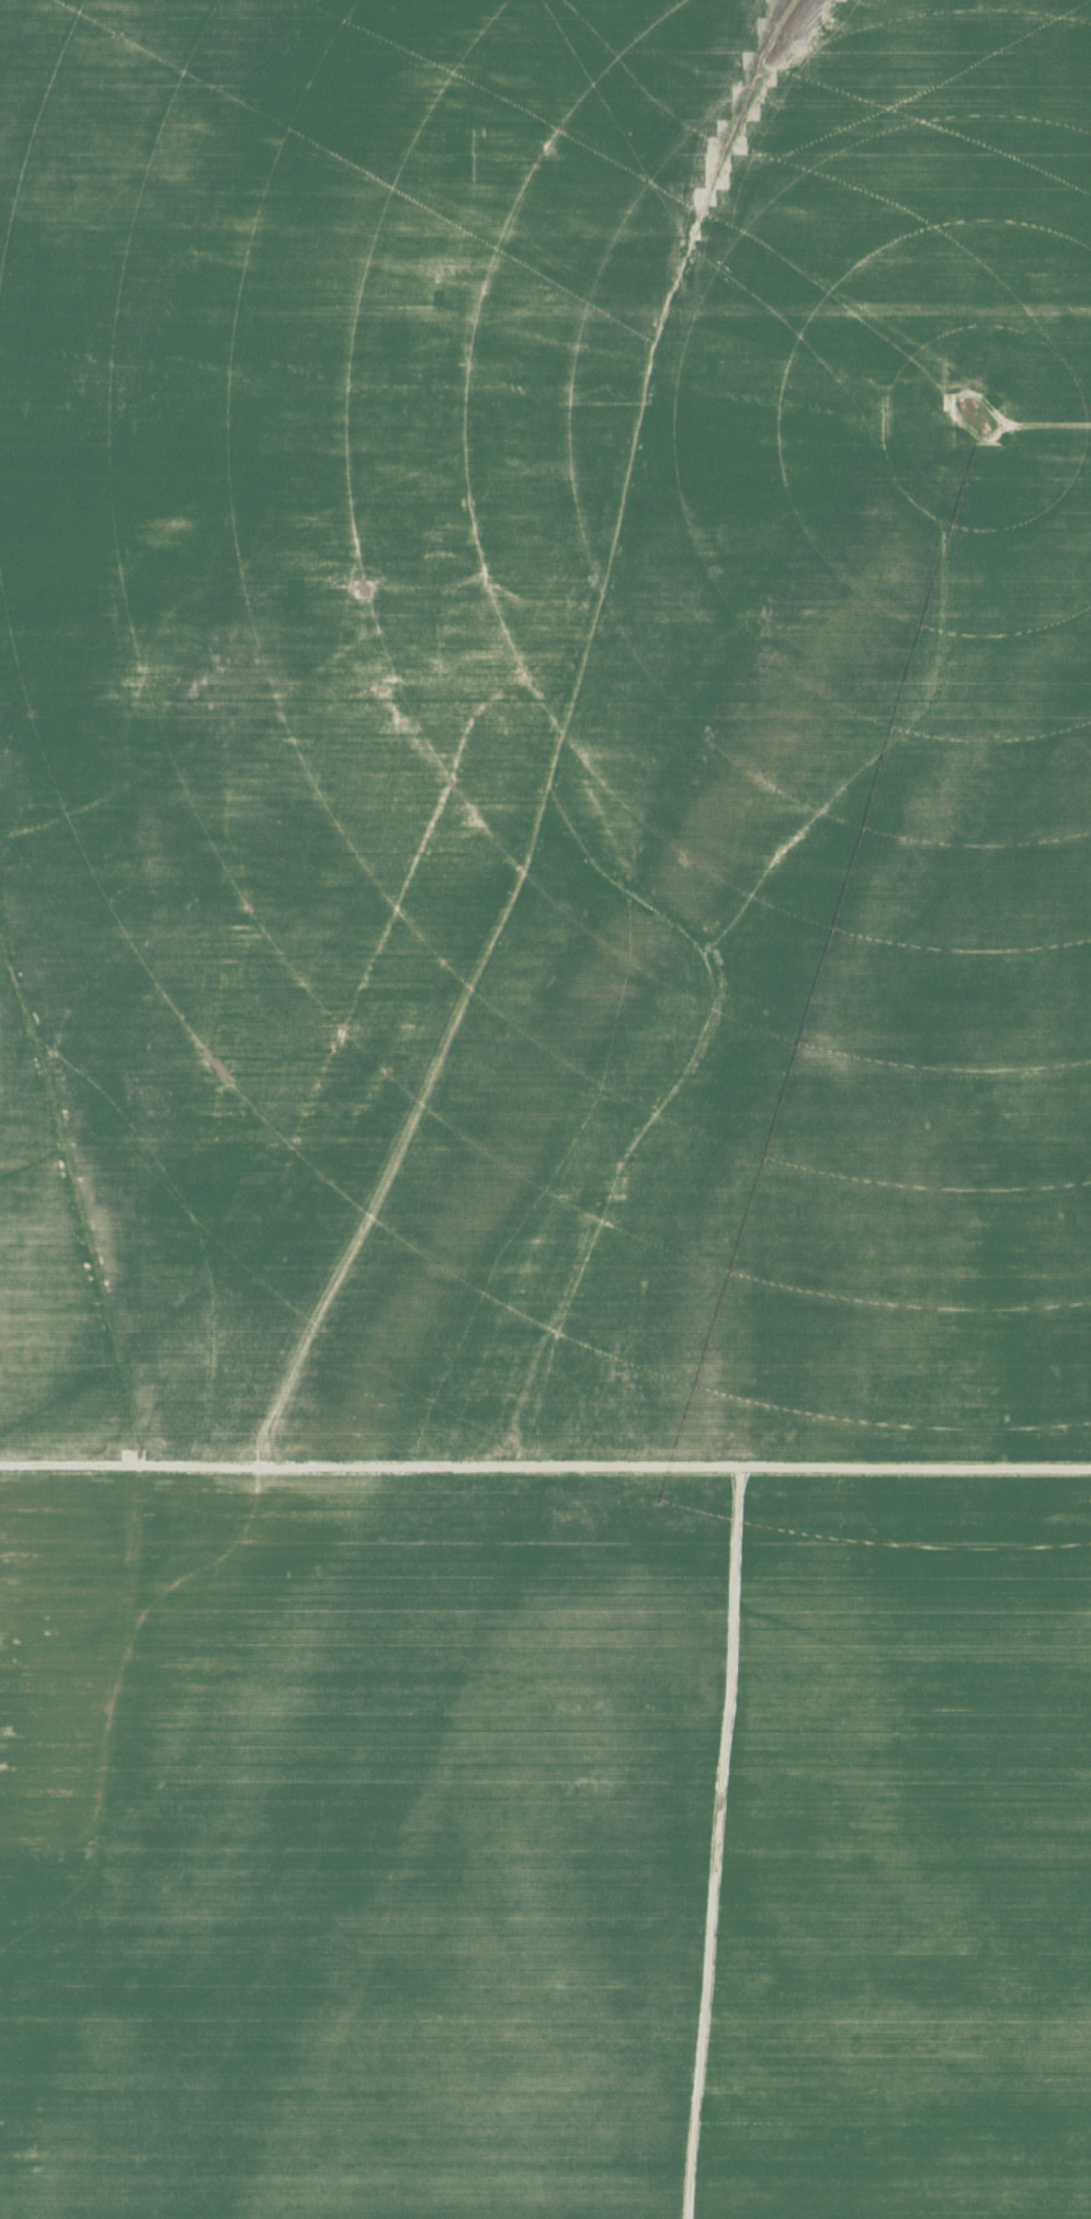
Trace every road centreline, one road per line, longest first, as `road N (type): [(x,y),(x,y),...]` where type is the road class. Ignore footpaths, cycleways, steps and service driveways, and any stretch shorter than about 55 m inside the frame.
road 1 (track): [(1090,1468),(705,1456),(221,1461),(0,1454)]
road 2 (track): [(685,2218),(705,1456)]

